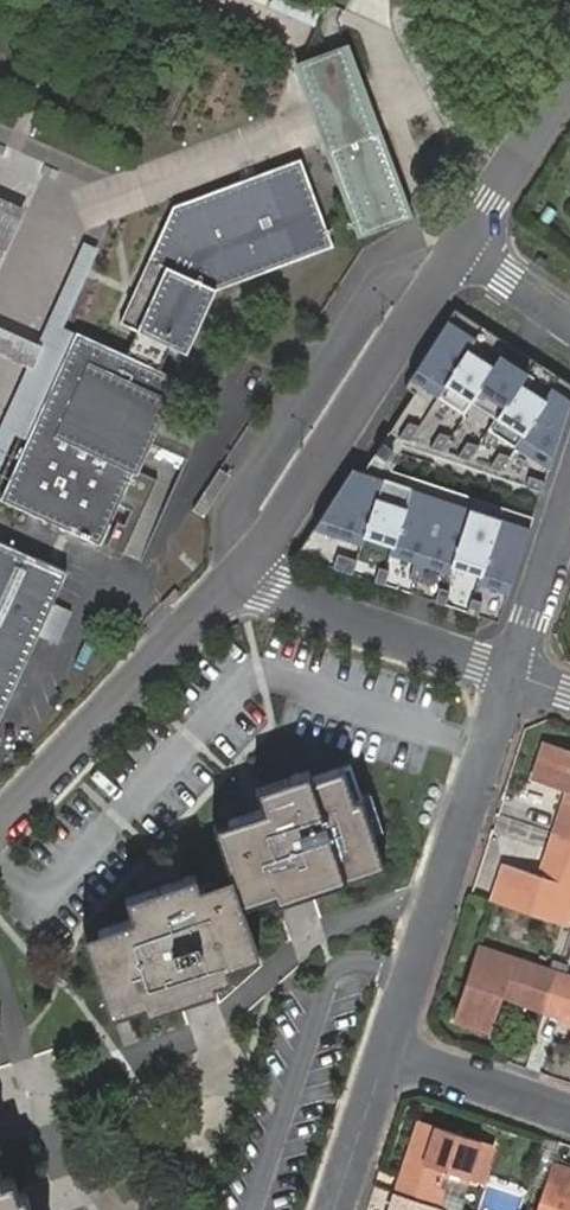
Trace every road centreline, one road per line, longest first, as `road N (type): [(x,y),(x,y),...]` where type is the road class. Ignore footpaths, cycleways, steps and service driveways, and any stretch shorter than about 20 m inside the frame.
road 1 (residential): [(386,1053),(510,673)]
road 2 (residential): [(239,575),(456,255)]
road 3 (residential): [(0,827),(239,575)]
road 4 (residential): [(239,575),(510,673)]
road 5 (residential): [(456,255),(569,79)]
road 6 (residential): [(510,673),(569,486)]
road 7 (residential): [(569,1109),(386,1053)]
road 8 (residential): [(335,1209),(386,1053)]
road 9 (residential): [(569,322),(456,255)]

